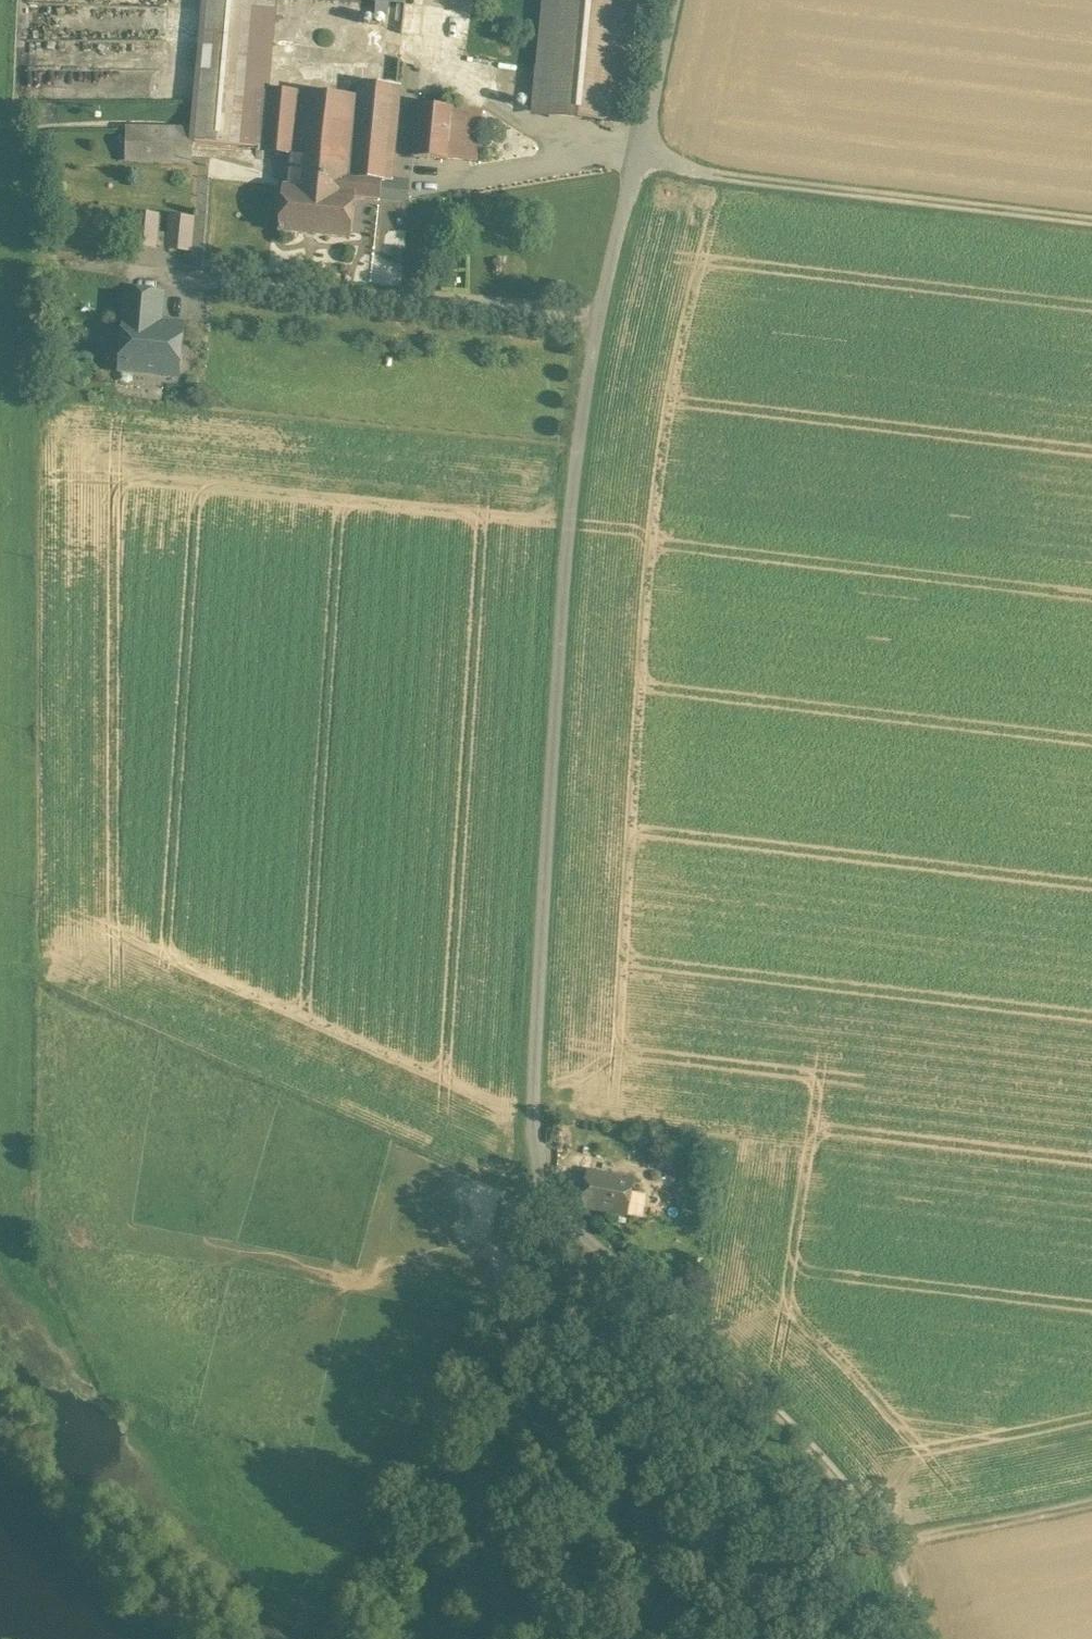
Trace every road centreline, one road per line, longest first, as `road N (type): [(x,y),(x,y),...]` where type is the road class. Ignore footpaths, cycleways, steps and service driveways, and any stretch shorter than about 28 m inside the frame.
road 1 (track): [(895,1540),(553,1181),(539,1100),(572,476),(629,163)]
road 2 (track): [(1091,217),(629,163)]
road 3 (track): [(598,321),(205,279)]
road 4 (track): [(629,163),(496,103),(439,65),(440,0)]
road 5 (track): [(895,1540),(1091,1505)]
road 6 (unclassified): [(671,0),(629,163)]
road 7 (track): [(589,147),(430,182)]

